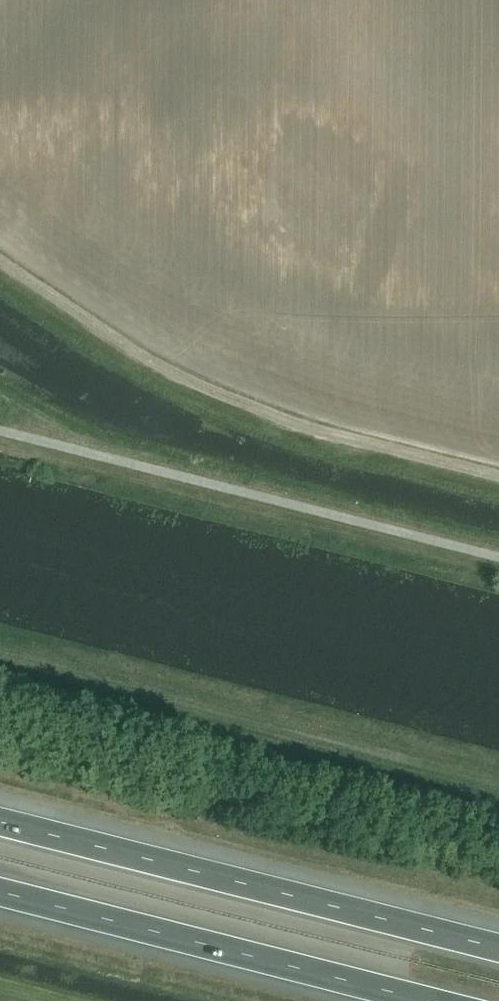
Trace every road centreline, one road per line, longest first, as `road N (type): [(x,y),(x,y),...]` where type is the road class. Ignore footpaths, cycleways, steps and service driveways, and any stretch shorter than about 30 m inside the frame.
road 1 (track): [(0,260),(154,360),(255,408),(320,433),(498,475)]
road 2 (motorway): [(498,940),(0,813)]
road 3 (motorway): [(0,886),(451,1000)]

